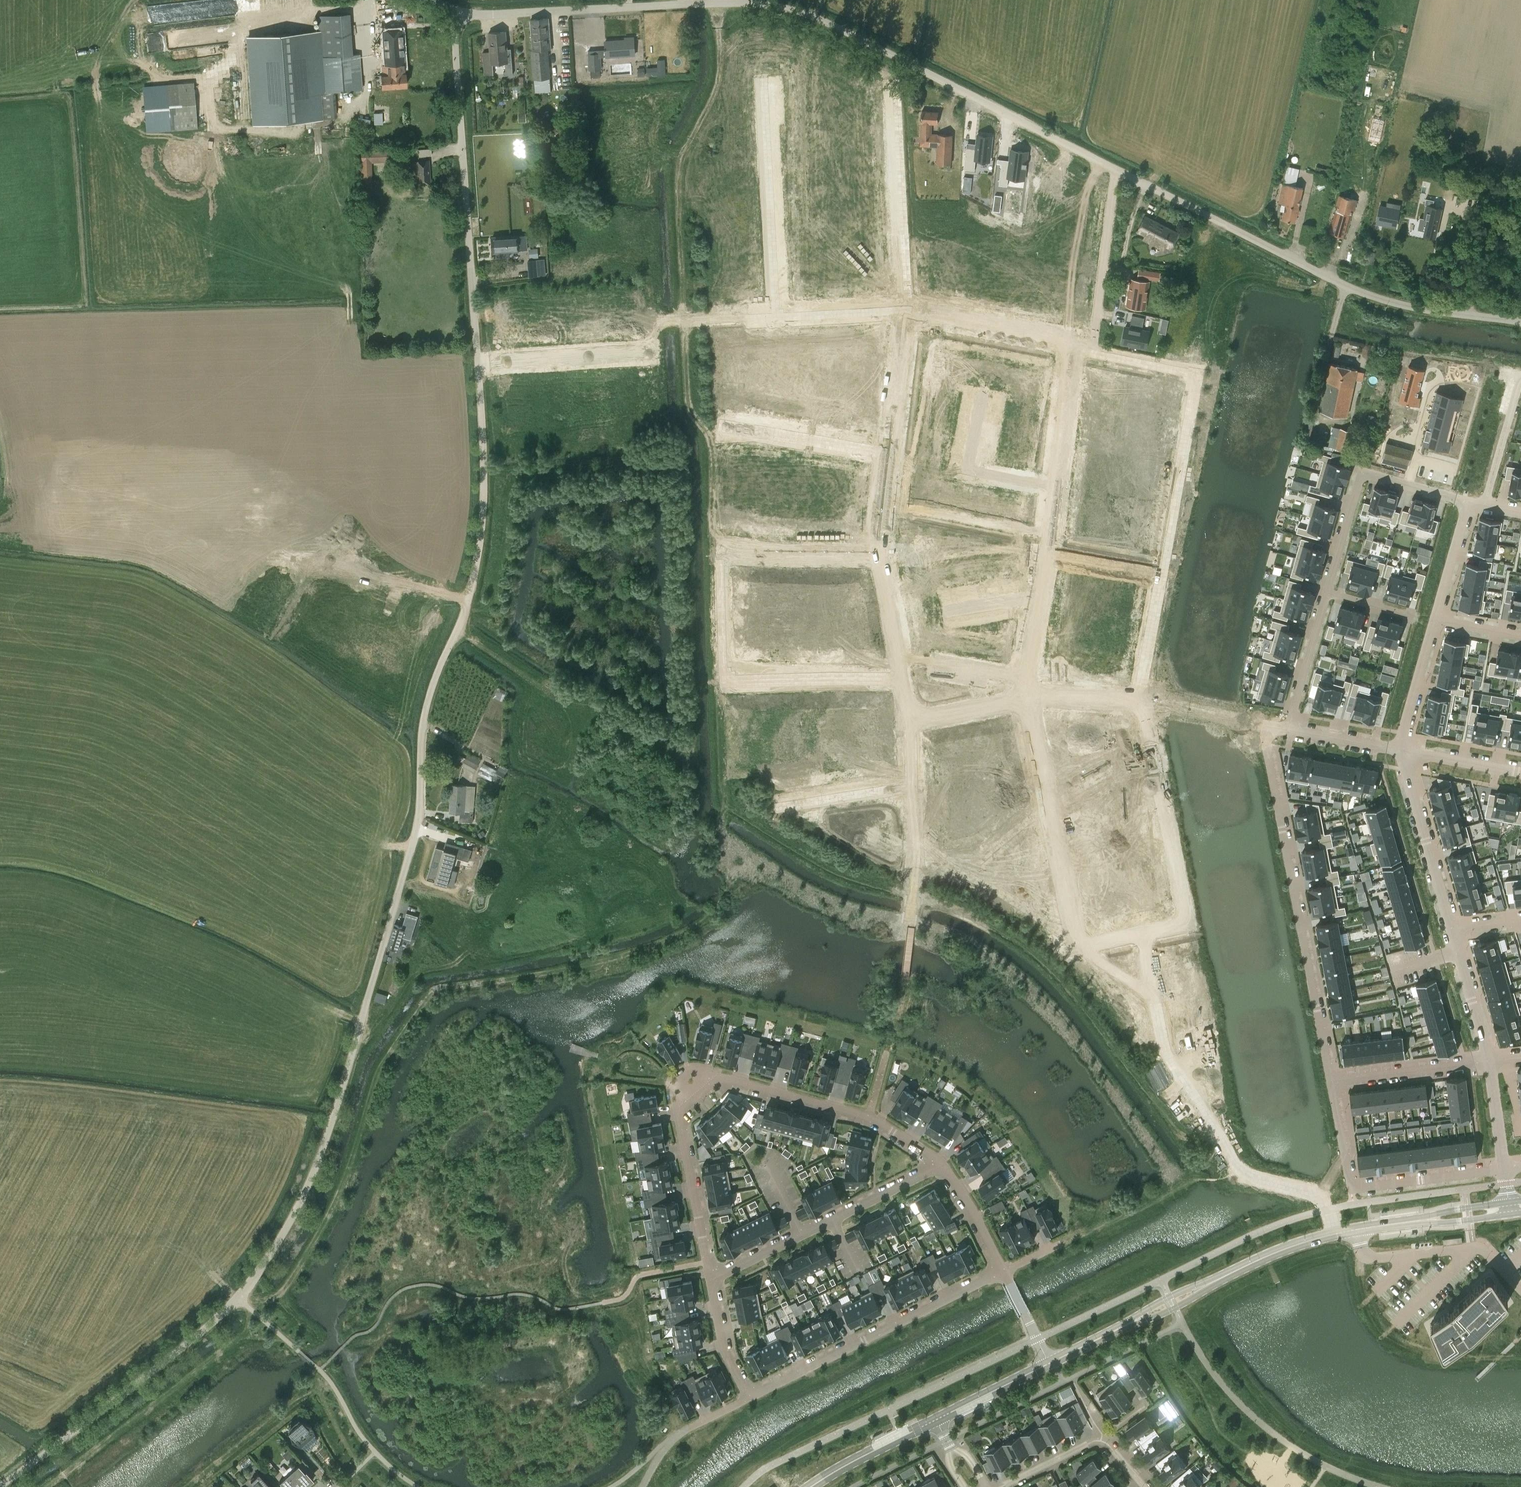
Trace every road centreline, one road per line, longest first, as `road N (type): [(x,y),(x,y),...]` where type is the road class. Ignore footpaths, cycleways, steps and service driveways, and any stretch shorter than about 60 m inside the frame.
road 1 (unclassified): [(0,1486),(240,1298),(305,1193),(349,1064),(416,830),(425,708),(460,620),(478,543),(457,12)]
road 2 (unclassified): [(457,12),(729,2),(801,12),(1344,285),(1403,305),(1520,320)]
road 3 (residential): [(1336,1233),(1318,1196),(1237,1167),(1164,1047),(1142,943),(1046,816),(1026,700)]
road 4 (residential): [(1142,698),(1142,665),(1203,382),(1072,351)]
road 5 (residential): [(899,674),(749,677),(741,553),(880,551)]
road 6 (residential): [(1330,1079),(1265,746),(1269,726)]
road 7 (residential): [(1026,700),(1072,351)]
road 8 (residential): [(782,313),(658,319),(658,352),(493,363)]
road 9 (residential): [(750,1395),(1003,1271)]
road 10 (residential): [(1505,1168),(1354,1187),(1330,1079)]
road 11 (residential): [(711,1278),(941,1166)]
road 12 (residential): [(720,1077),(868,1117),(941,1166)]
road 13 (residential): [(767,77),(782,313)]
road 14 (residential): [(1326,594),(1362,476),(1467,502)]
road 15 (residential): [(890,84),(901,308)]
road 16 (residential): [(1359,1229),(1370,1257),(1482,1248),(1520,1289)]
road 17 (residential): [(1403,751),(1452,931)]
road 18 (residential): [(1072,351),(901,308)]
road 19 (residential): [(721,425),(889,455)]
road 20 (residential): [(711,1278),(682,1110)]
road 21 (residential): [(1488,1061),(1330,1079)]
road 22 (residential): [(901,308),(889,455)]
road 23 (residential): [(1291,730),(1326,594)]
road 24 (tertiary): [(1336,1233),(1206,1286)]
road 25 (tertiary): [(935,1423),(813,1486)]
road 26 (residential): [(1483,505),(1520,373)]
road 27 (residential): [(1452,931),(1488,1061)]
road 28 (residential): [(1434,620),(1403,751)]
road 29 (residential): [(1142,698),(1269,726)]
road 30 (tertiary): [(1050,1364),(935,1423)]
road 31 (residential): [(750,1395),(723,1343),(711,1278)]
road 32 (residential): [(880,551),(899,674)]
road 33 (residential): [(1467,502),(1434,620)]
road 34 (residential): [(941,1166),(1003,1271)]
road 35 (residential): [(909,729),(1026,700)]

